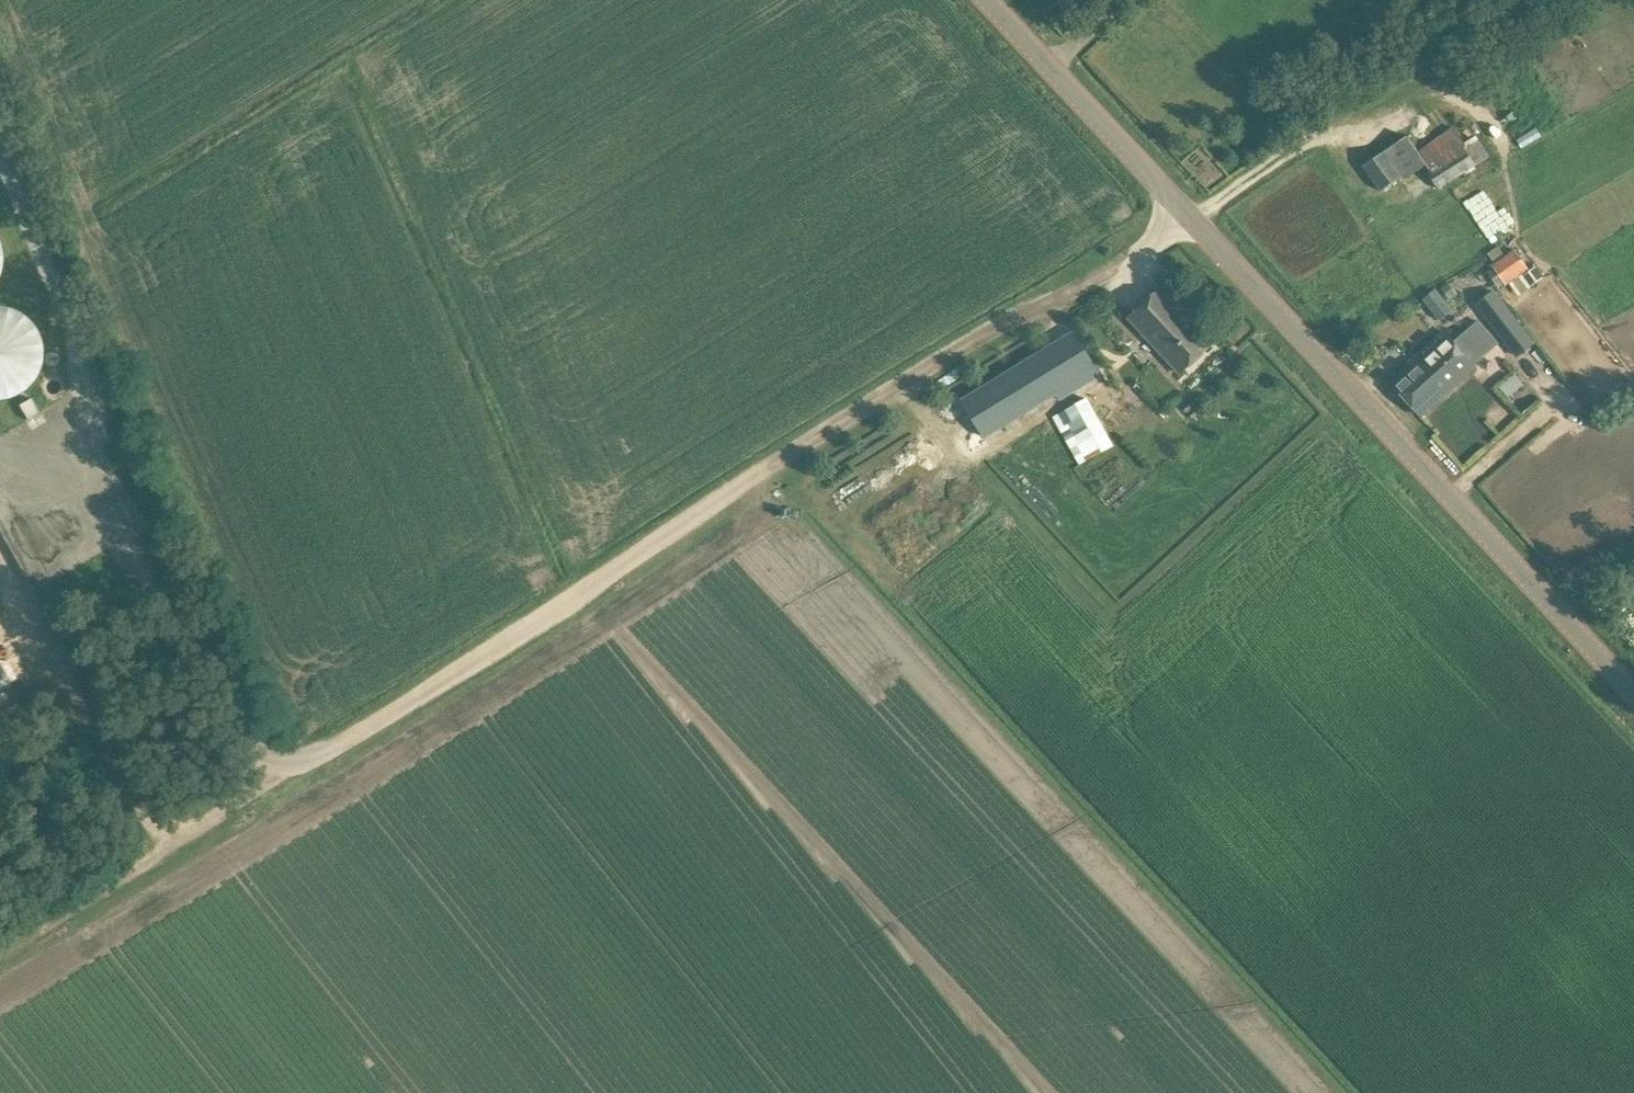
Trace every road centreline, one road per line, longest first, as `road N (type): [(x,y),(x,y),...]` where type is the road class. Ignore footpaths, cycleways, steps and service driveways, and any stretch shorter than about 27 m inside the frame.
road 1 (unclassified): [(250,794),(1196,221)]
road 2 (tertiary): [(1633,690),(1196,221)]
road 3 (tertiary): [(1196,221),(989,0)]
road 4 (track): [(250,794),(0,954)]

